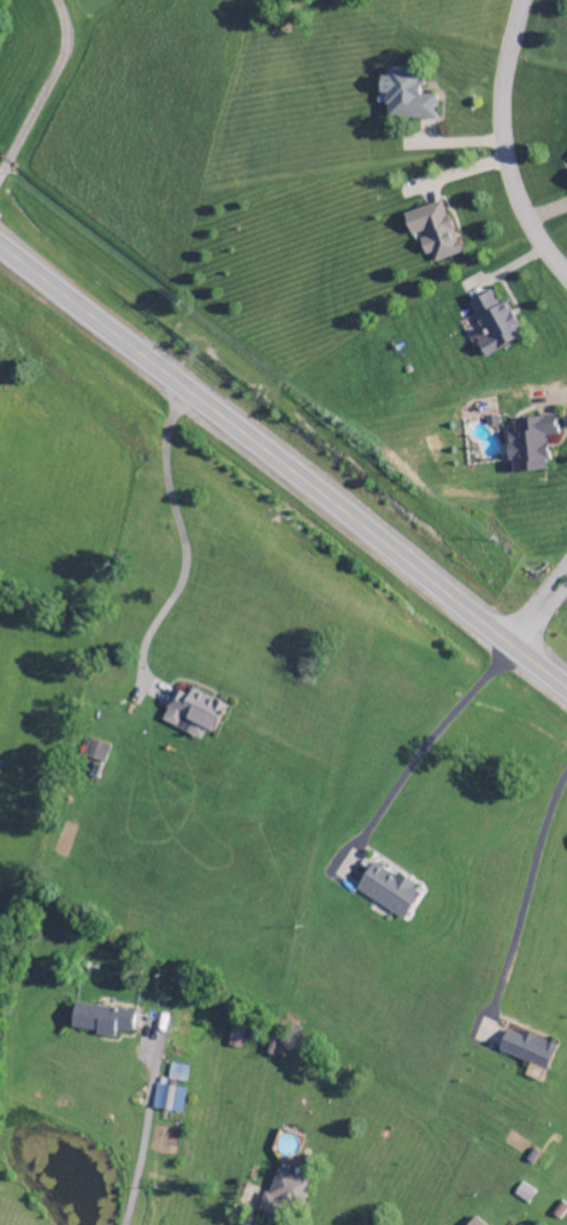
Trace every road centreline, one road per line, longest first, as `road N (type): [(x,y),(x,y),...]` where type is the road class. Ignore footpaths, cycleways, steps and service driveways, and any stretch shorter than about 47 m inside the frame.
road 1 (trunk): [(0,246),(566,688)]
road 2 (residential): [(525,0),(504,89),(503,155),(524,216),(566,282)]

